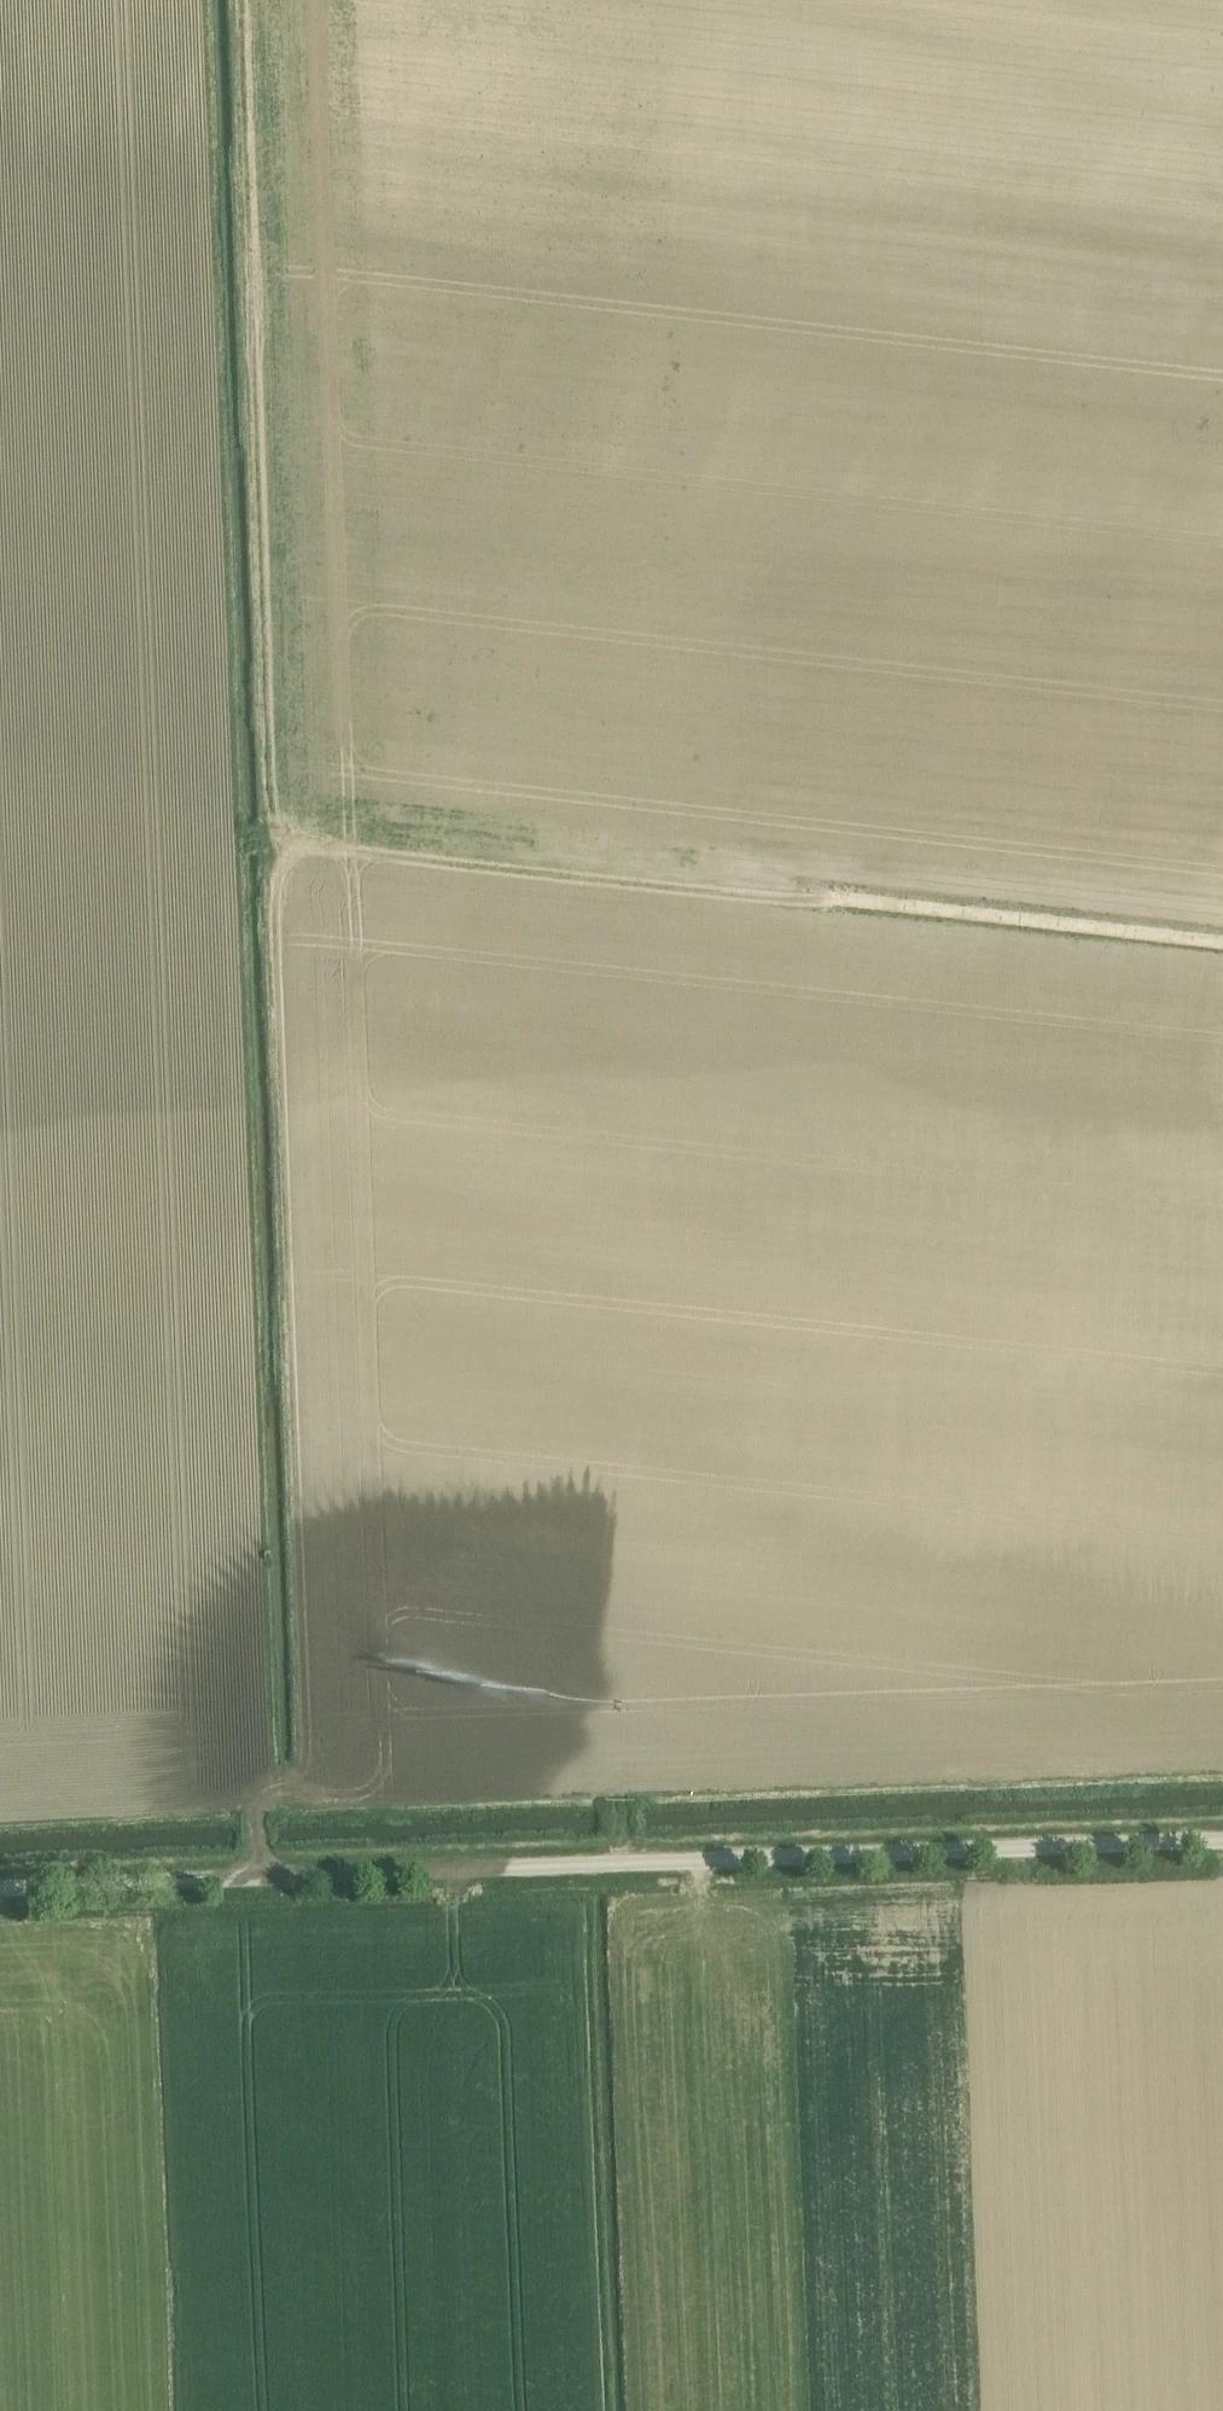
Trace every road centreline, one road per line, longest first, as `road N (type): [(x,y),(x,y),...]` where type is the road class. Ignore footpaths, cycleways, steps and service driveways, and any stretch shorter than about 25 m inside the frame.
road 1 (unclassified): [(0,1887),(1222,1840)]

